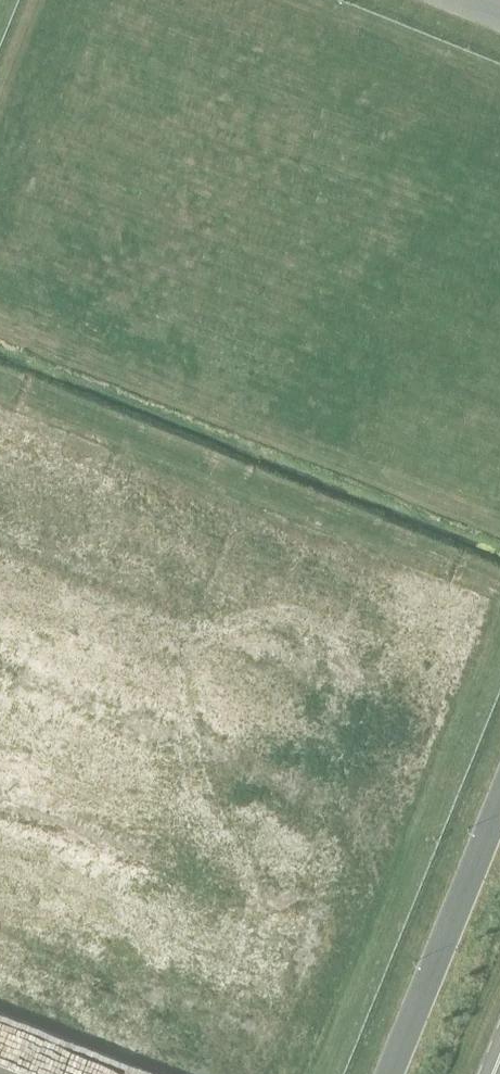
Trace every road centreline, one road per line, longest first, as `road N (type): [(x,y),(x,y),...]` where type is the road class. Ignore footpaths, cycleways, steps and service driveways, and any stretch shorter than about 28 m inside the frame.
road 1 (unclassified): [(499,799),(388,1073)]

